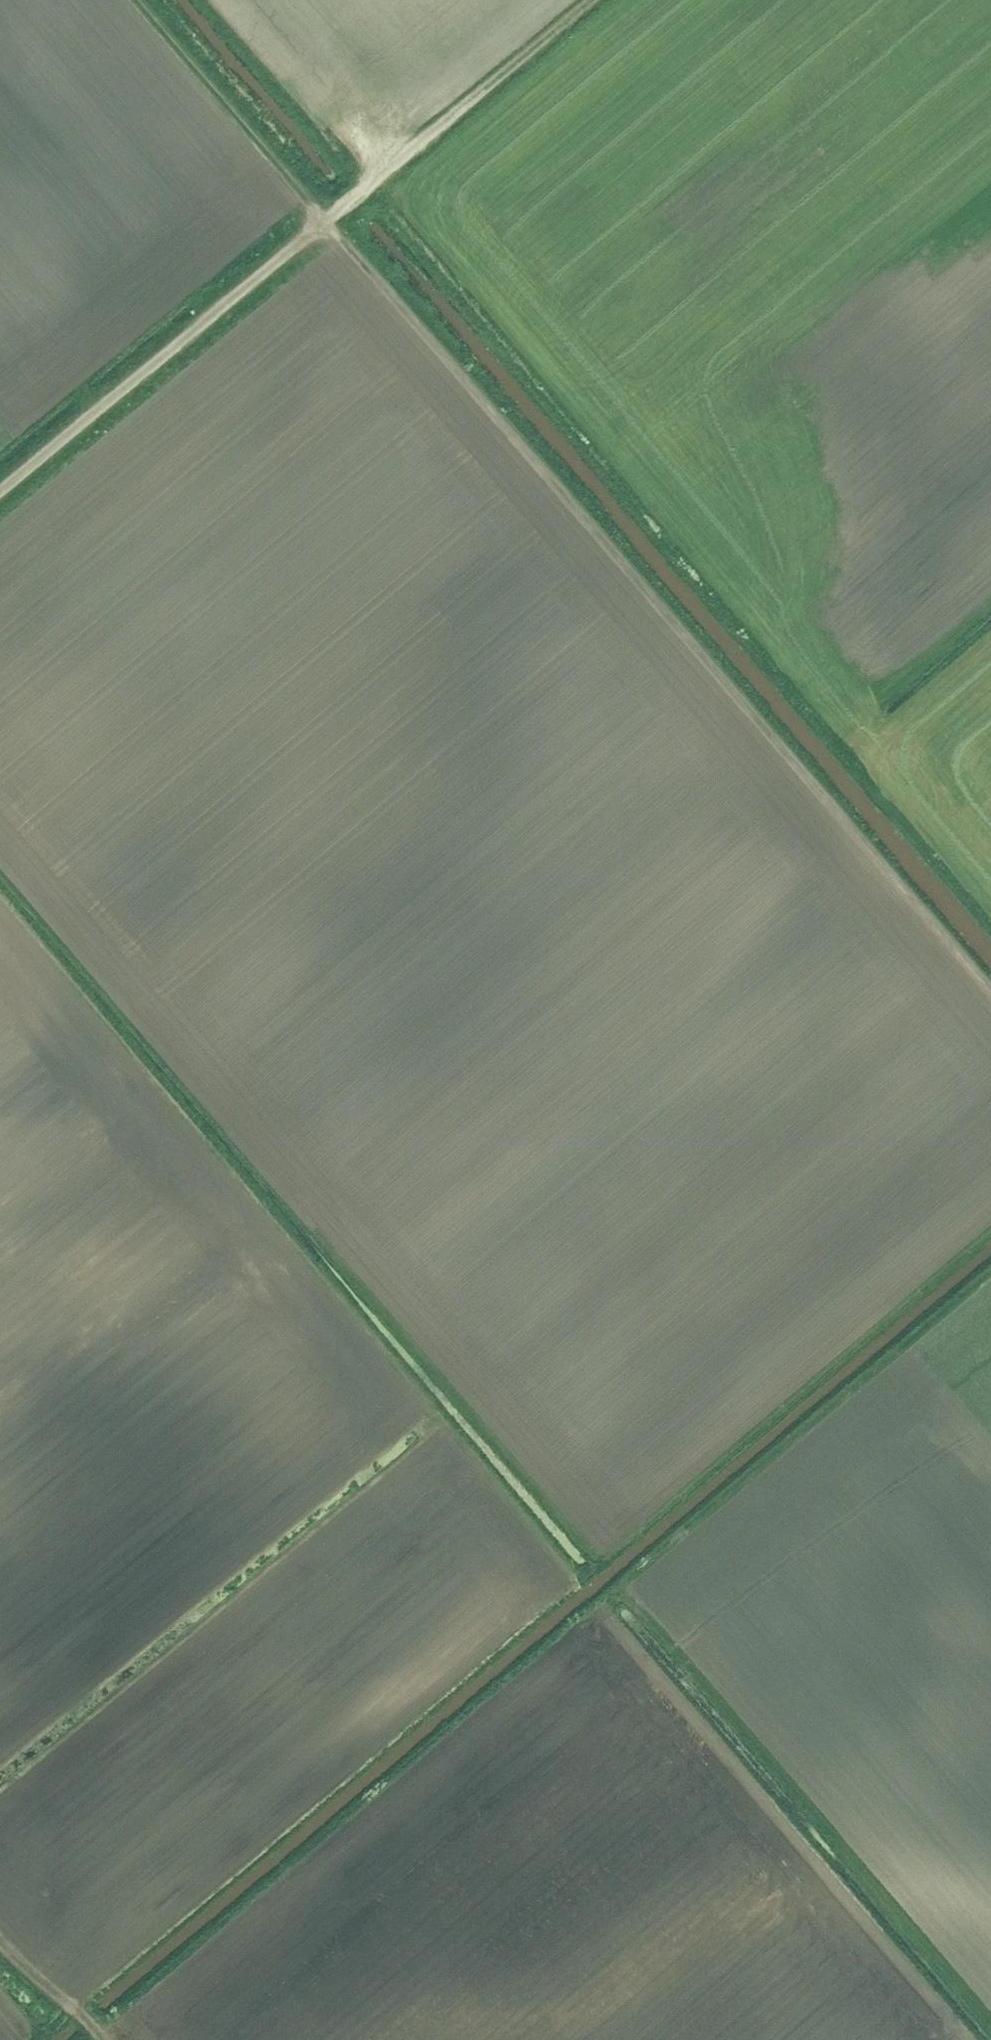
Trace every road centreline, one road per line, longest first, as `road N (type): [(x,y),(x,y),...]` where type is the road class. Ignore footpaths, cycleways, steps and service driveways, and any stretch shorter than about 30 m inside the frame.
road 1 (unclassified): [(0,494),(597,0)]

